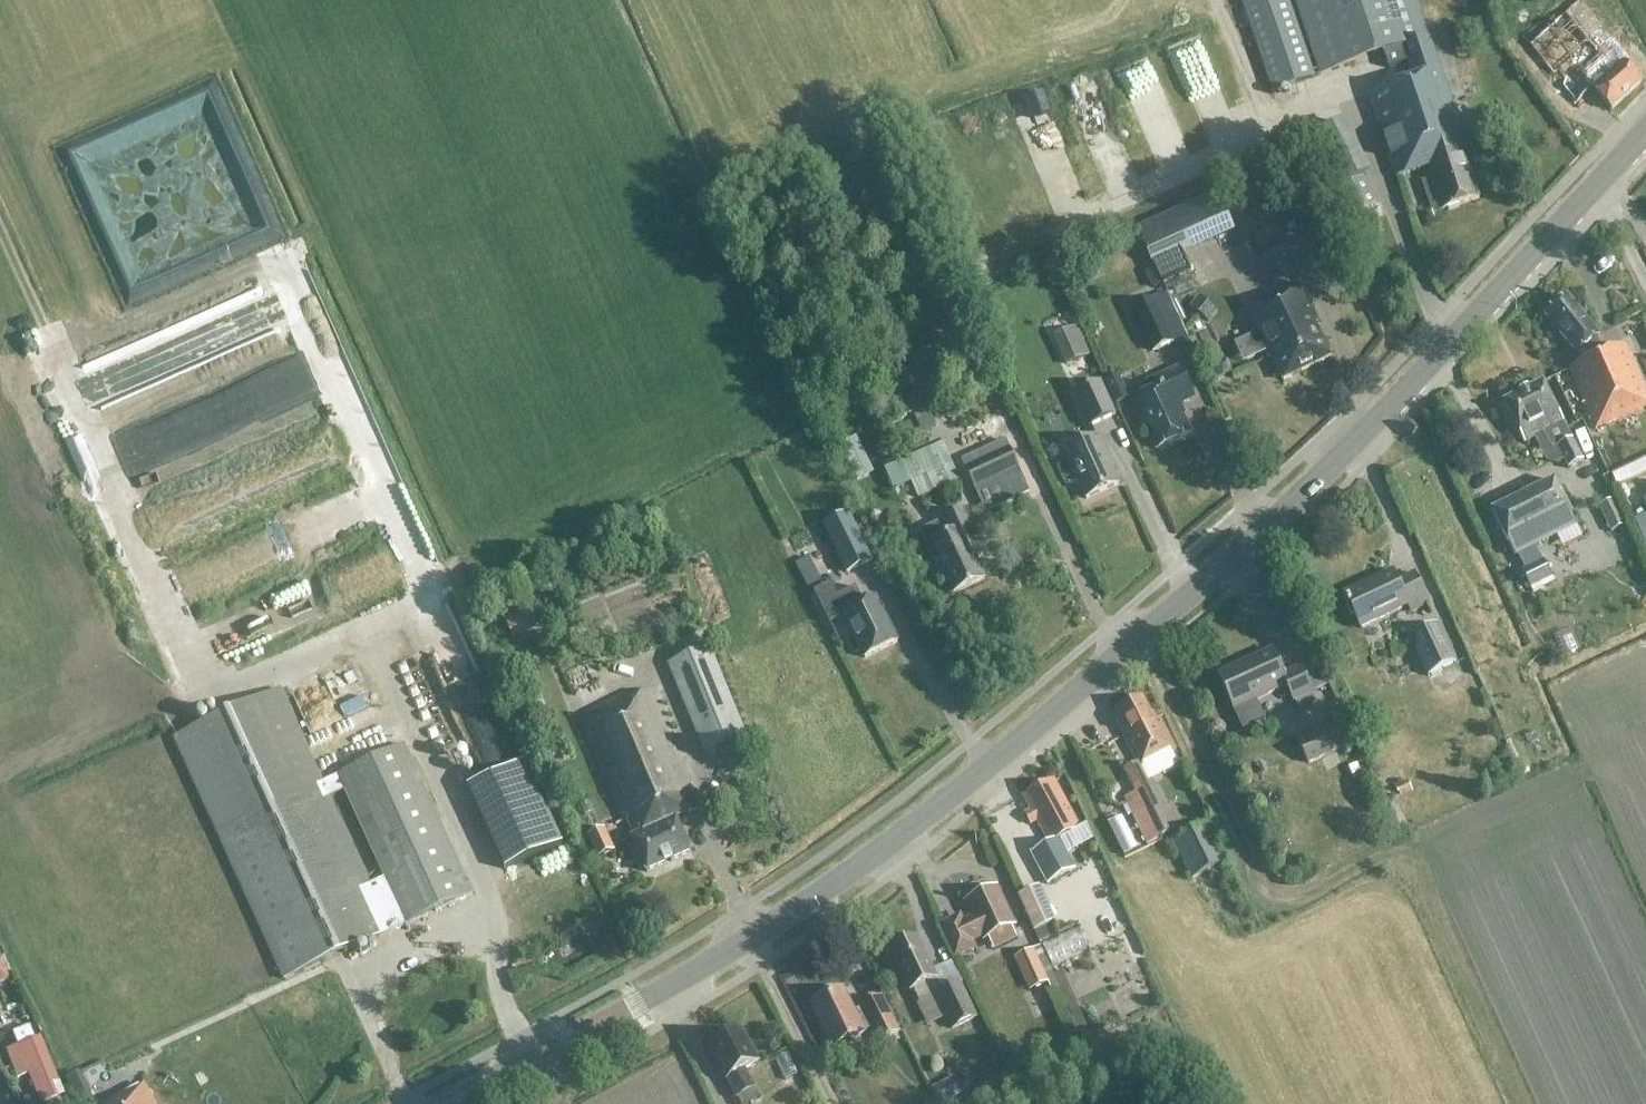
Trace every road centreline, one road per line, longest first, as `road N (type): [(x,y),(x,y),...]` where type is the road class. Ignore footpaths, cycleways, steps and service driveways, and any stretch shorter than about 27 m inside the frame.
road 1 (tertiary): [(449,1103),(716,959),(980,771),(1298,498),(1645,130)]
road 2 (track): [(1453,337),(1360,115),(1349,104),(1268,116),(1215,0)]

